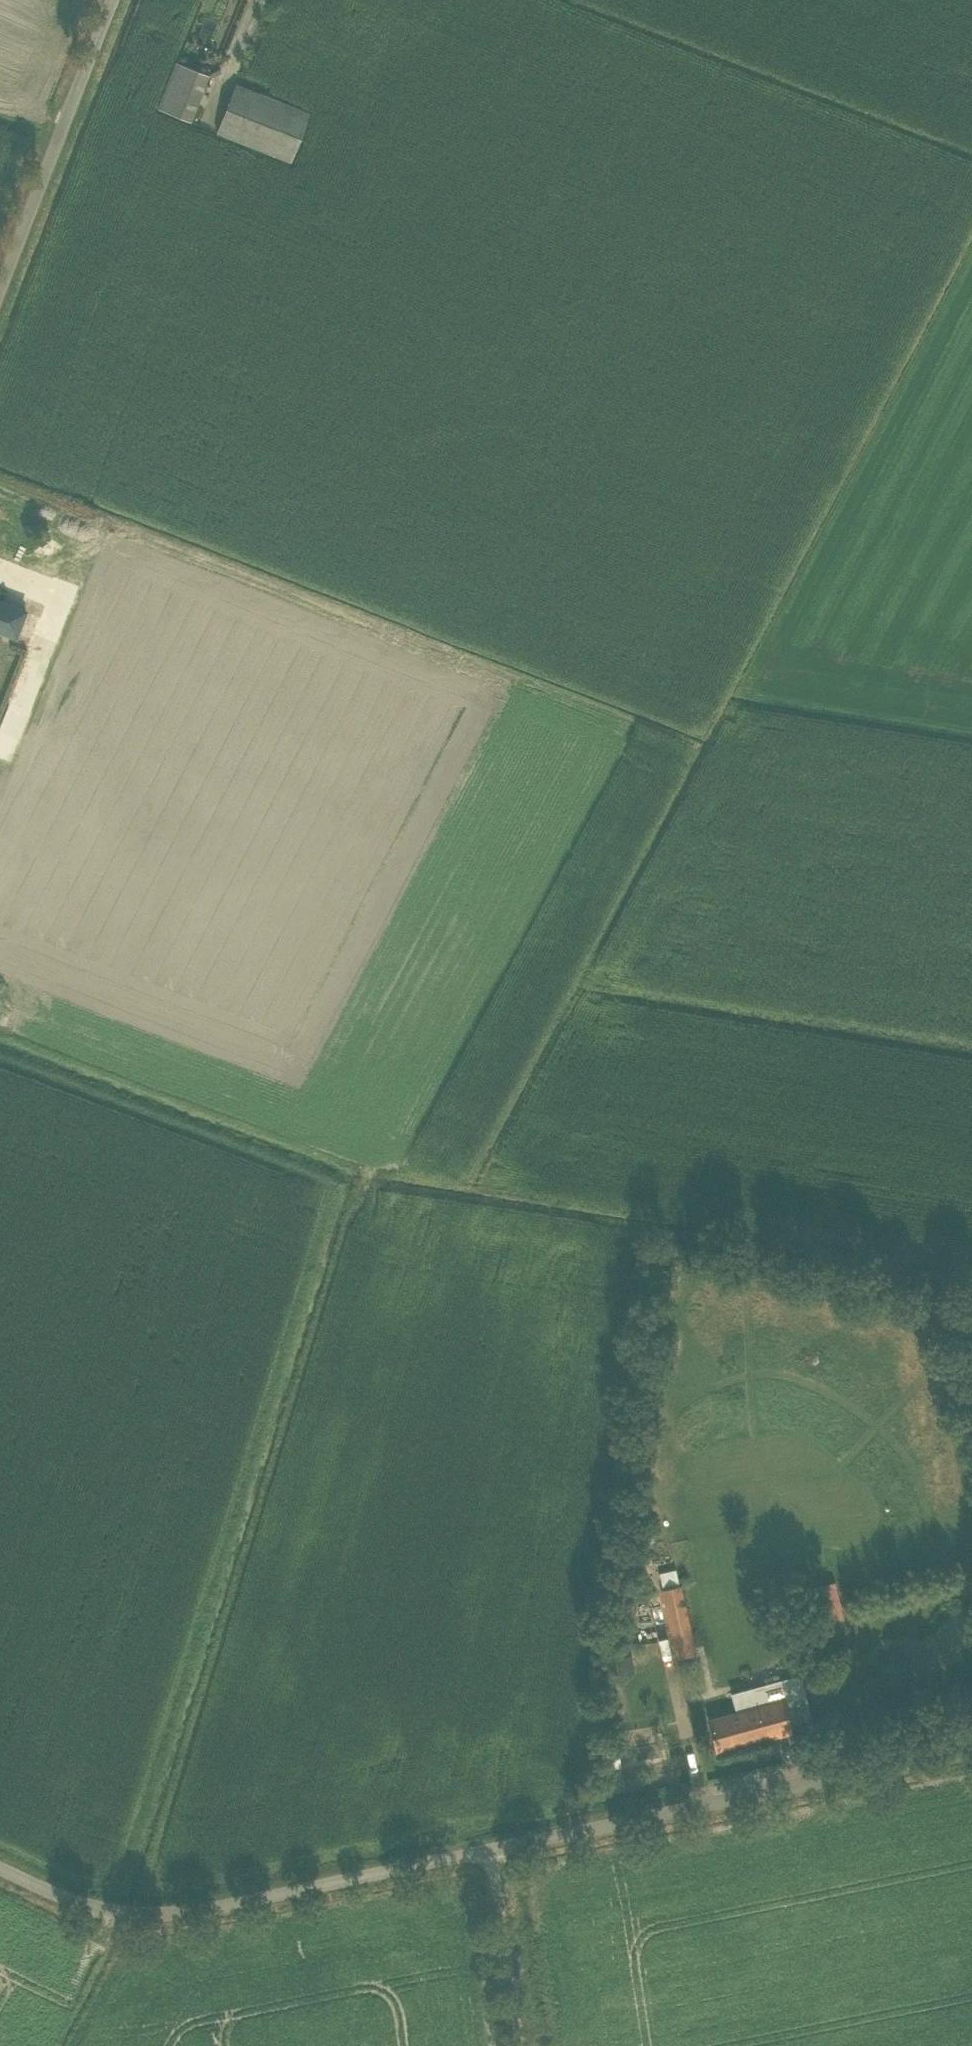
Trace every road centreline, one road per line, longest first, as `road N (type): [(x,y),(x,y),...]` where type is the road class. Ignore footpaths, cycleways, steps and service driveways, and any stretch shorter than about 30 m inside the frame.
road 1 (unclassified): [(491,1849),(168,1911),(82,1898),(0,1857)]
road 2 (unclassified): [(491,1849),(971,1751)]
road 3 (unclassified): [(0,272),(107,0)]
road 4 (unclassified): [(521,2045),(491,1849)]

